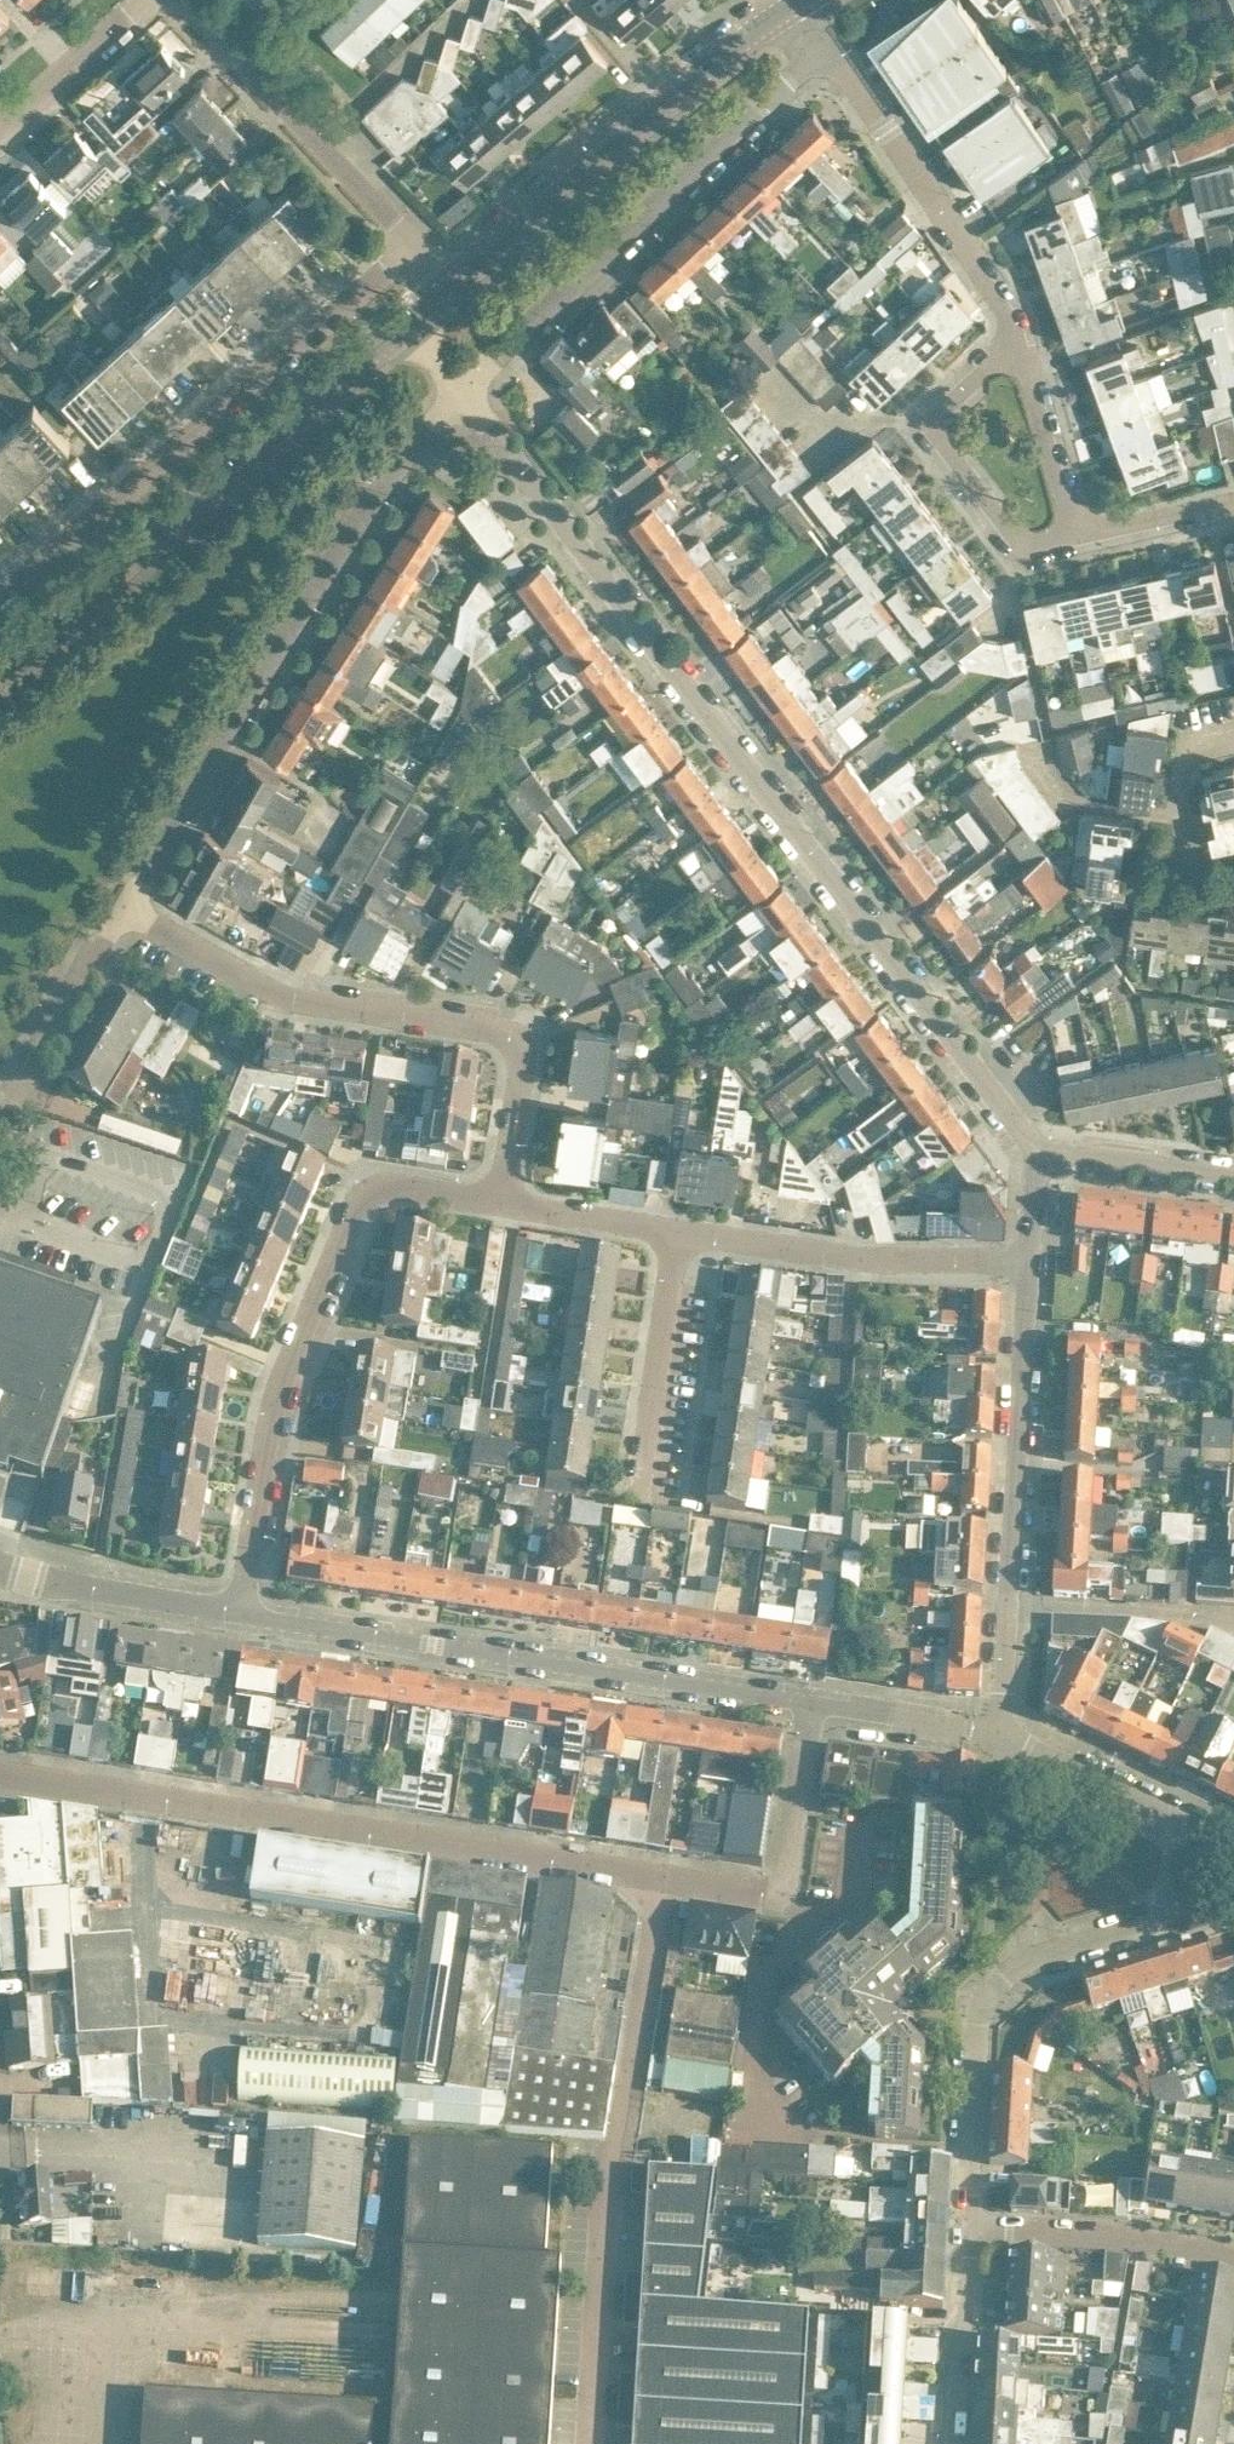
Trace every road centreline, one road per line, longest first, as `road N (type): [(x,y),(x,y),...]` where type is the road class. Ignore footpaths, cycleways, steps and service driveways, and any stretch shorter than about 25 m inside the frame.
road 1 (residential): [(1036,1149),(463,391)]
road 2 (unclassified): [(662,1878),(0,1774)]
road 3 (unclassified): [(125,908),(325,573),(398,465),(463,391)]
road 4 (unclassified): [(501,1203),(520,1076),(516,1042),(485,1029),(298,1000),(125,908)]
road 5 (unclassified): [(240,1611),(809,1704)]
road 6 (unclassified): [(501,1203),(400,1187),(372,1192),(355,1207),(274,1403),(240,1611)]
road 7 (unclassified): [(662,1878),(598,2299),(589,2443)]
road 8 (residential): [(0,598),(415,244)]
road 9 (tertiary): [(0,667),(408,319)]
road 10 (residential): [(1204,1837),(1171,1906),(1150,1921),(1038,1956),(986,1997),(968,2187),(975,2227)]
road 11 (unclassified): [(463,391),(824,46)]
road 12 (tertiary): [(451,282),(792,3)]
road 13 (unclassified): [(1018,342),(999,295),(824,46)]
road 14 (unclassified): [(1029,1259),(842,1256),(678,1230)]
road 15 (unclassified): [(1008,1606),(1029,1259)]
road 16 (residential): [(1018,342),(926,422),(1022,546),(1077,534)]
road 17 (unclassified): [(662,1878),(758,1893),(781,1886),(809,1704)]
road 18 (unclassified): [(415,244),(208,27)]
road 19 (unclassified): [(637,1499),(678,1230)]
road 20 (residential): [(1233,2256),(975,2227)]
road 21 (unclassified): [(0,1568),(240,1611)]
road 22 (unclassified): [(1001,1734),(1204,1837)]
road 23 (unclassified): [(1233,1624),(1008,1606)]
road 24 (residential): [(975,2227),(965,2315),(954,2343),(948,2443)]
road 25 (residential): [(1233,894),(1197,877),(1180,793),(1183,767),(1200,749),(1233,742)]
road 26 (residential): [(1077,534),(1018,342)]
road 27 (unclassified): [(1036,1149),(1233,1176)]
road 28 (unclassified): [(125,908),(27,1081)]
road 29 (unclassified): [(809,1704),(1001,1734)]
road 30 (residential): [(0,127),(143,0)]
road 31 (unclassified): [(678,1230),(501,1203)]
road 32 (unclassified): [(1233,505),(1077,534)]
road 33 (unclassified): [(1001,1734),(1008,1606)]

